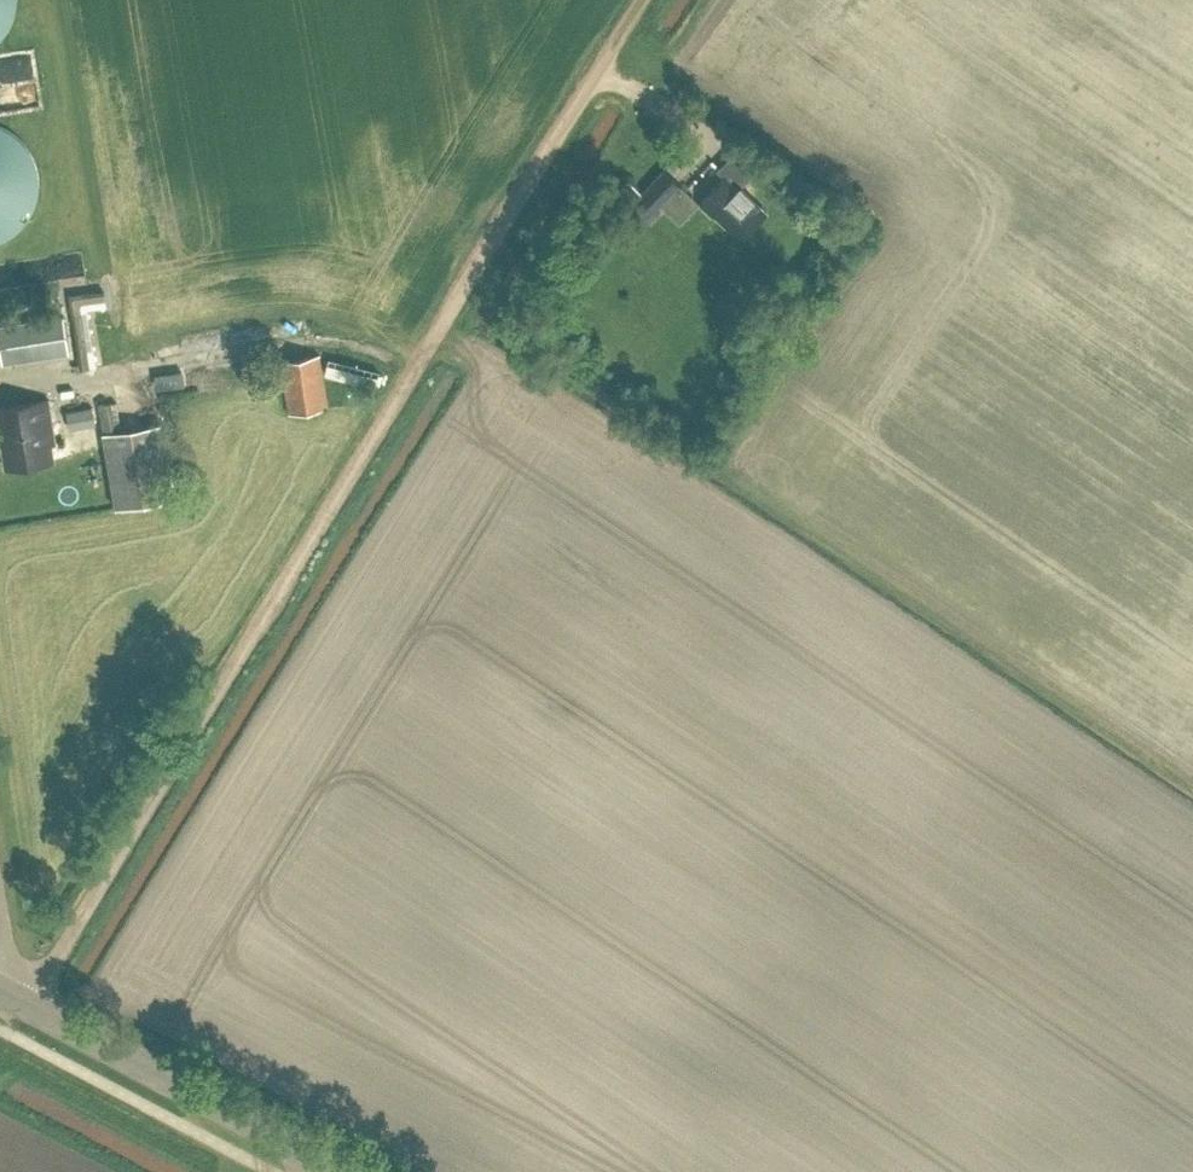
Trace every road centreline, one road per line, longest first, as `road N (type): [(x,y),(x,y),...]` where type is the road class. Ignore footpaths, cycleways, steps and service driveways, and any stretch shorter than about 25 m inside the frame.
road 1 (unclassified): [(18,997),(58,954),(643,0)]
road 2 (secondary): [(351,1171),(18,997)]

